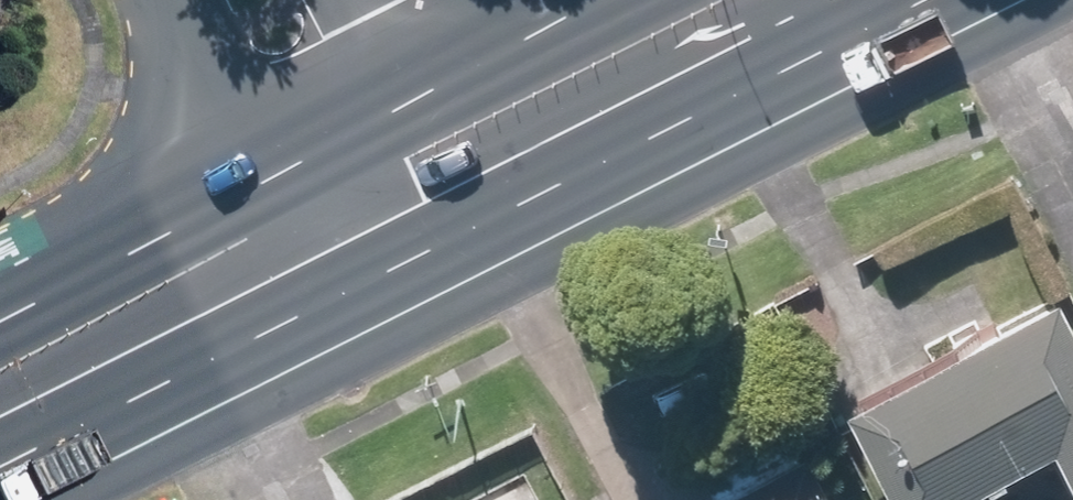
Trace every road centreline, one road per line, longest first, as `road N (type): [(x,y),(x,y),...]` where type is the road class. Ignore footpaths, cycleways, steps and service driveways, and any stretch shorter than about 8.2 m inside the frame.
road 1 (primary): [(927,0),(484,232)]
road 2 (primary): [(311,321),(0,477)]
road 3 (primary): [(0,297),(238,174)]
road 4 (primary): [(484,232),(311,321)]
road 5 (primary): [(238,174),(410,89)]
road 6 (primary): [(410,89),(579,0)]
road 7 (tertiary): [(238,174),(168,0)]
road 8 (tertiary): [(311,321),(238,174)]
road 9 (tertiary): [(410,89),(484,232)]

